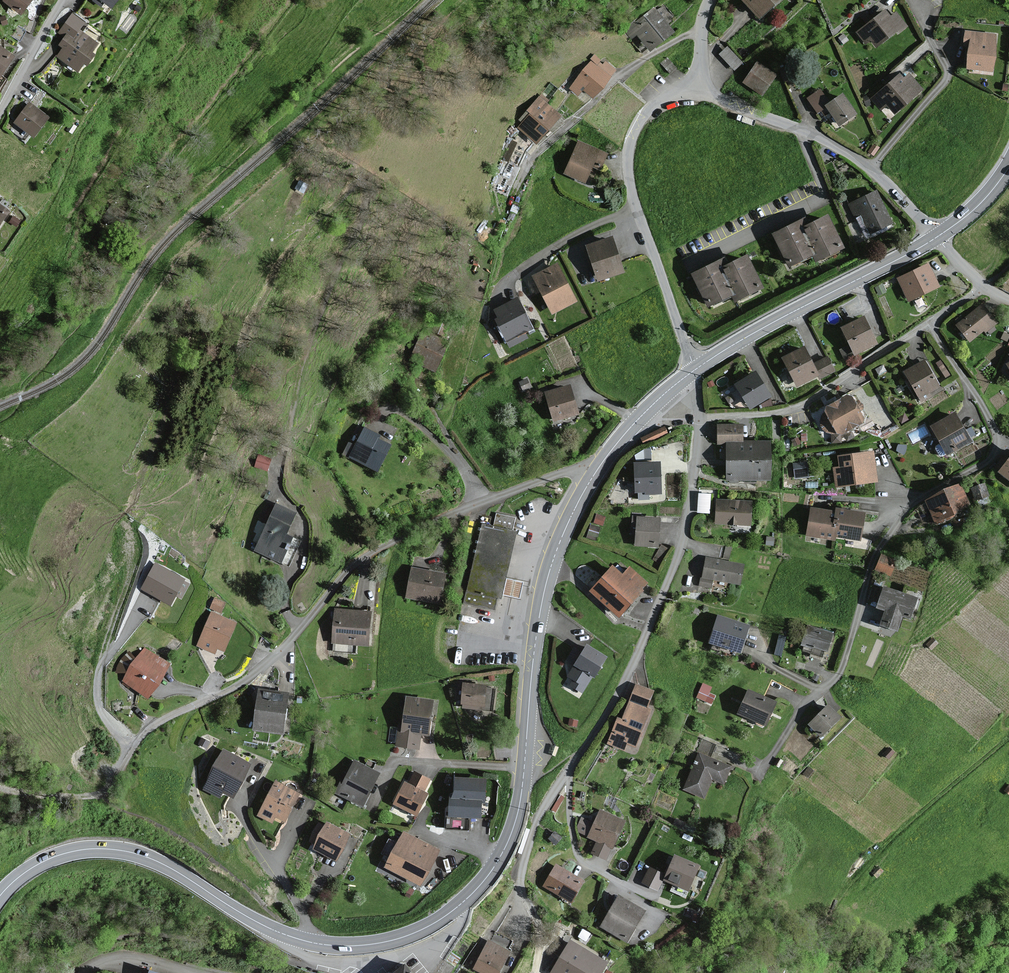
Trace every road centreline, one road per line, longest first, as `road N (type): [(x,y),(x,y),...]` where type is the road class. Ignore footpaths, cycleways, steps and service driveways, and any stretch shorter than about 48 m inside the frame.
road 1 (secondary): [(308,941),(355,946),(416,932),(462,903),(496,864),(519,806),(546,585),(592,477)]
road 2 (residential): [(592,477),(576,470),(550,477),(364,557),(251,676),(147,731),(102,793)]
road 3 (residential): [(763,770),(810,699),(843,666),(881,544),(915,502),(975,470),(993,450),(991,424),(930,323)]
road 4 (residential): [(566,777),(627,678),(674,565),(699,415)]
road 5 (secondary): [(0,896),(52,858),(128,852),(308,941)]
road 6 (residential): [(701,84),(647,114),(628,159),(648,242),(696,369)]
road 7 (secondary): [(696,369),(937,238)]
road 8 (residential): [(930,323),(802,404),(699,415)]
road 9 (residential): [(530,158),(620,74),(701,33)]
road 10 (residential): [(909,0),(947,76),(871,172)]
road 11 (tertiary): [(701,84),(730,105),(802,132),(871,172)]
road 12 (residential): [(516,950),(526,856),(566,777)]
road 13 (residential): [(657,900),(581,859),(566,777)]
road 14 (residential): [(240,810),(291,884),(309,922),(308,941)]
road 15 (residential): [(62,0),(0,113)]
road 16 (unclassified): [(198,972),(123,955),(83,972)]

